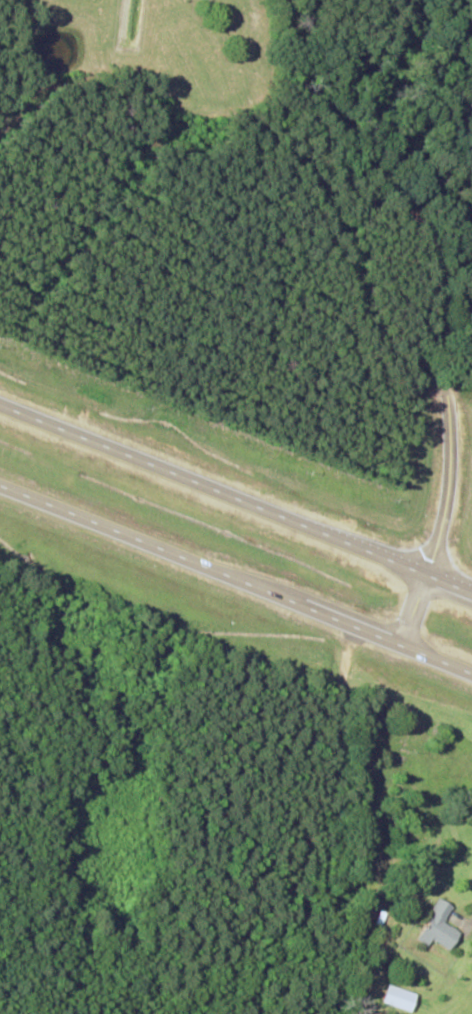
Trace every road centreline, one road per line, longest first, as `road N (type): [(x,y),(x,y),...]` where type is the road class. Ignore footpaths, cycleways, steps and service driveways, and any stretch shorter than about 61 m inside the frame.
road 1 (trunk): [(0,486),(471,674)]
road 2 (trunk): [(471,592),(0,405)]
road 3 (residential): [(471,422),(449,379),(434,254),(365,184),(315,94),(286,0)]

